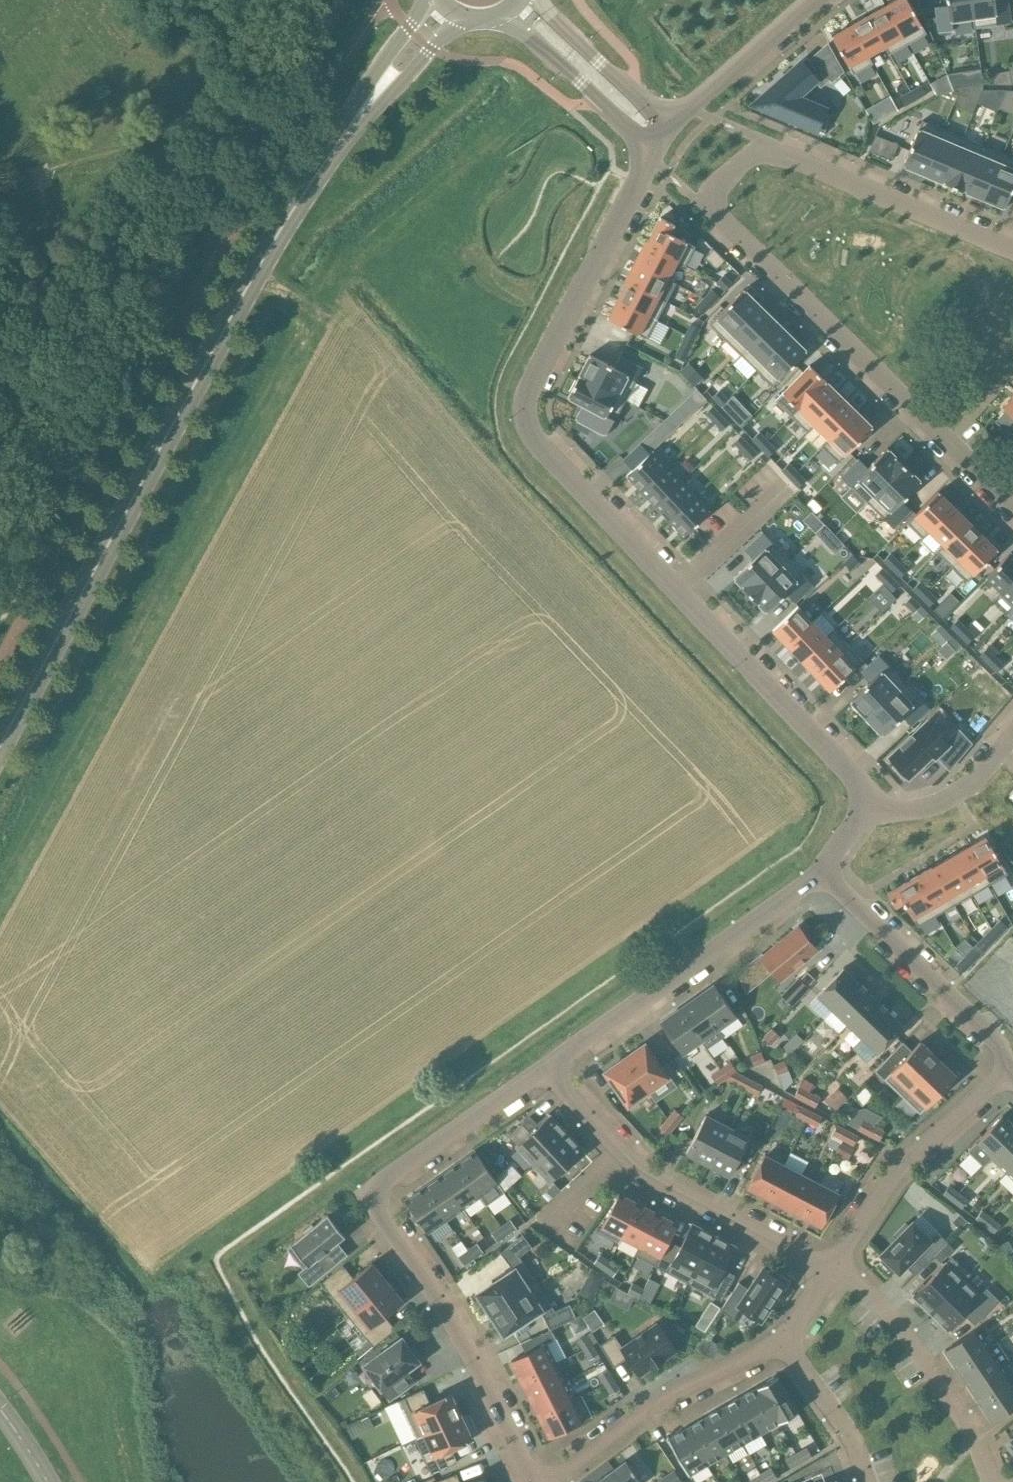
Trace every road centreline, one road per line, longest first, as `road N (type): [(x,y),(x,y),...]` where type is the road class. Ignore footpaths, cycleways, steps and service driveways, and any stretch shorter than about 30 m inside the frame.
road 1 (residential): [(1012,503),(715,210),(719,187),(765,148),(1012,250)]
road 2 (residential): [(546,1065),(374,1195),(488,1384),(532,1481)]
road 3 (tertiary): [(0,743),(251,282)]
road 4 (residential): [(658,152),(527,394),(526,421),(537,444),(657,571)]
road 5 (residential): [(380,644),(403,576),(413,508),(403,419),(350,341),(308,306),(251,282)]
road 6 (residential): [(552,731),(236,945)]
road 7 (residential): [(546,1065),(639,1169),(831,1269)]
road 8 (residential): [(822,873),(546,1065)]
road 9 (residential): [(236,945),(380,644)]
road 10 (residential): [(657,571),(869,794)]
road 11 (residential): [(546,1481),(662,1398),(784,1342)]
road 12 (residential): [(822,873),(1000,1045),(1007,1071)]
road 13 (residential): [(831,1269),(908,1334),(965,1419),(991,1481)]
road 14 (residential): [(831,1269),(898,1168),(1007,1071)]
road 15 (residential): [(505,14),(658,152)]
road 16 (residential): [(380,644),(552,731)]
road 17 (residential): [(657,571),(634,591),(552,731)]
road 18 (residential): [(672,127),(815,0)]
road 19 (residential): [(672,127),(534,0)]
road 20 (tertiary): [(332,151),(462,17)]
road 21 (tertiary): [(432,0),(355,102),(332,151)]
road 22 (residential): [(869,794),(896,813),(934,805),(970,785),(1012,734)]
road 23 (residential): [(784,1342),(845,1425),(869,1481)]
road 24 (tertiary): [(251,282),(332,151)]
road 25 (residential): [(137,1031),(236,945)]

